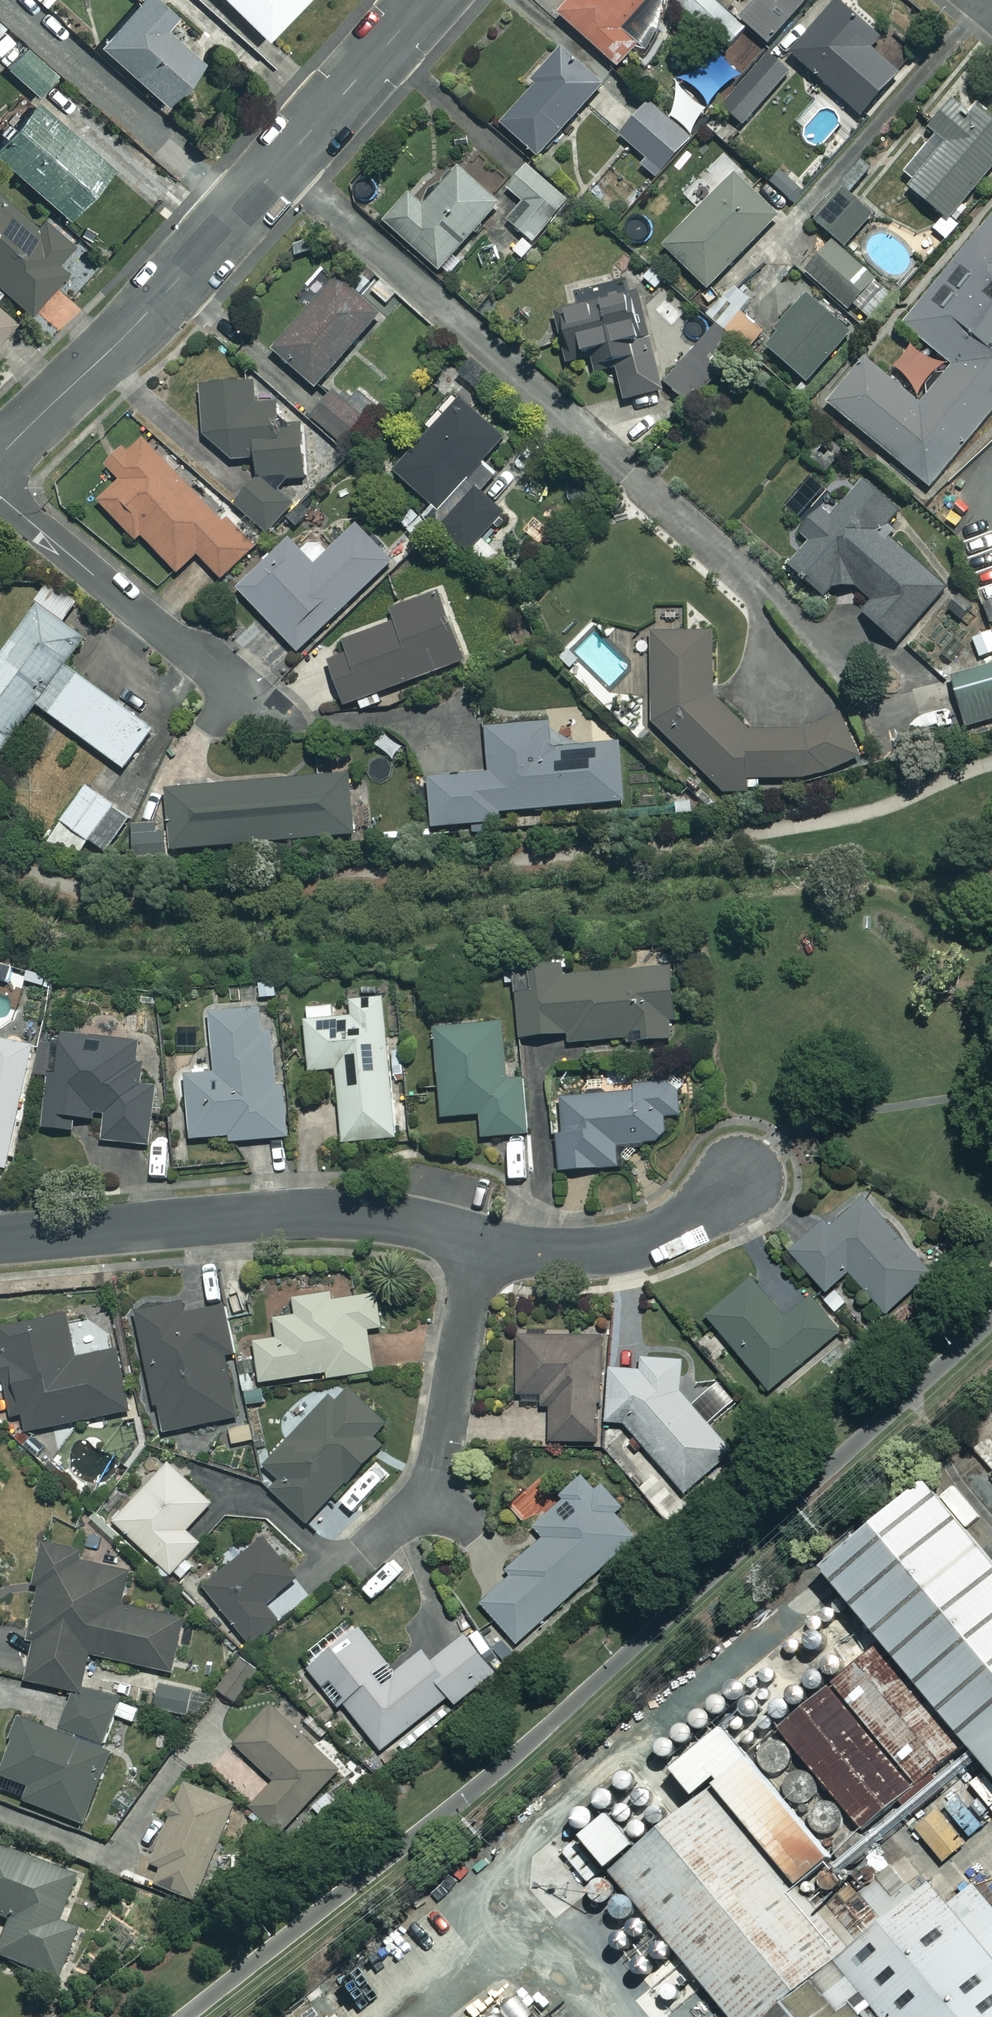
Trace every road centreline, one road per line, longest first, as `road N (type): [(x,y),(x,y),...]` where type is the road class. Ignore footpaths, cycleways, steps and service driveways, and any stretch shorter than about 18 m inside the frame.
road 1 (residential): [(0,454),(151,310),(427,0)]
road 2 (residential): [(483,1243),(346,1214),(0,1241)]
road 3 (residential): [(258,710),(0,497)]
road 4 (residential): [(377,1543),(416,1507),(435,1474),(483,1243)]
road 5 (residential): [(737,1181),(670,1234),(632,1248),(574,1253),(483,1243)]

